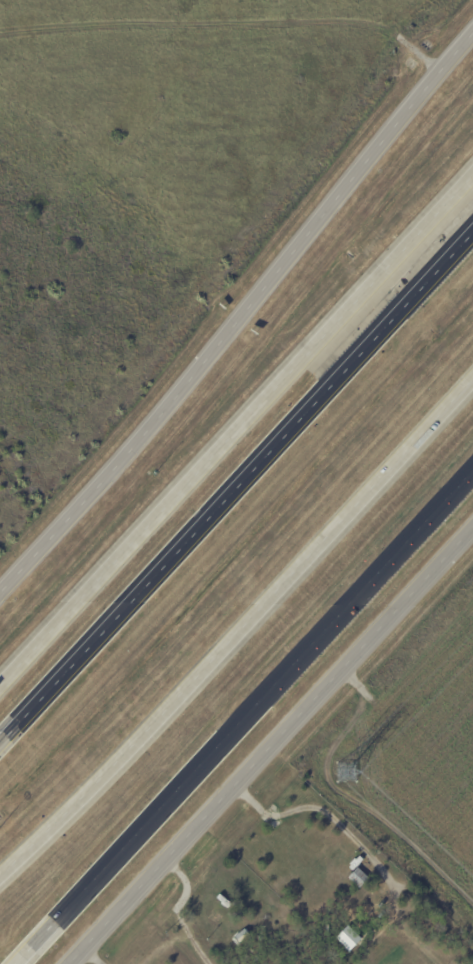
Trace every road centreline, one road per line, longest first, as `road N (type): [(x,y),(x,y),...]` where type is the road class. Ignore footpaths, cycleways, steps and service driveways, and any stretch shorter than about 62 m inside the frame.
road 1 (secondary): [(472,62),(0,589)]
road 2 (motorway): [(472,231),(0,742)]
road 3 (motorway): [(472,172),(0,682)]
road 4 (motorway): [(0,876),(167,711),(472,382)]
road 5 (motorway): [(32,947),(472,469)]
road 6 (secondary): [(69,963),(472,527)]

